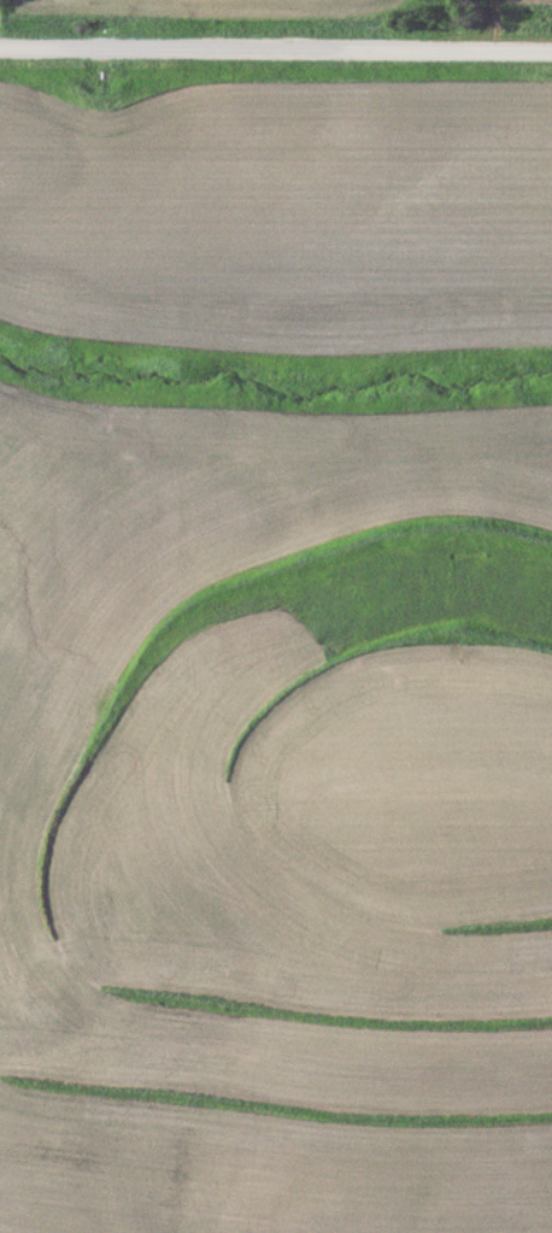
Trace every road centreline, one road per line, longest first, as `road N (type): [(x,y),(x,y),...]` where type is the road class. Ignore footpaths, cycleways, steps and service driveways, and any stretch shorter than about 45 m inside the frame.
road 1 (tertiary): [(551,63),(0,54)]

